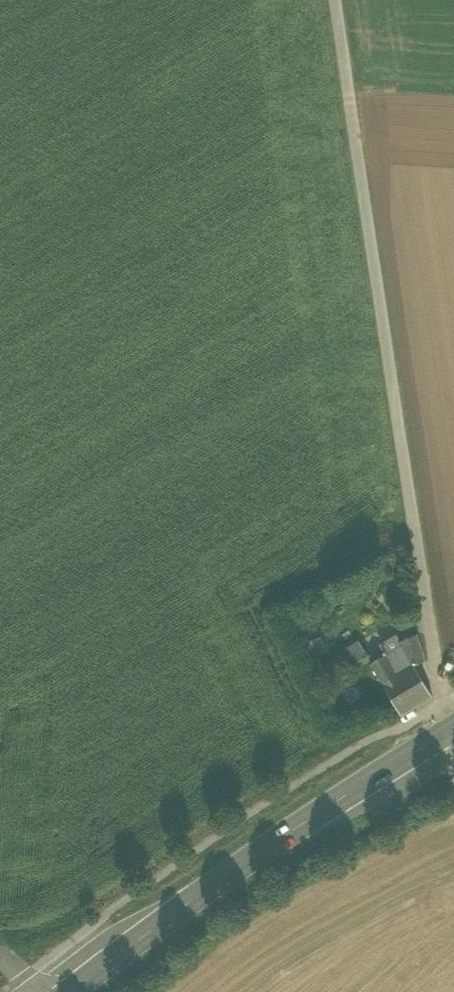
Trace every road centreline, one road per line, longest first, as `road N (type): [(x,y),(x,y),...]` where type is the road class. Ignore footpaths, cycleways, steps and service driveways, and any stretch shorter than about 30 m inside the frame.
road 1 (unclassified): [(338,0),(446,731)]
road 2 (primary): [(66,991),(446,731)]

